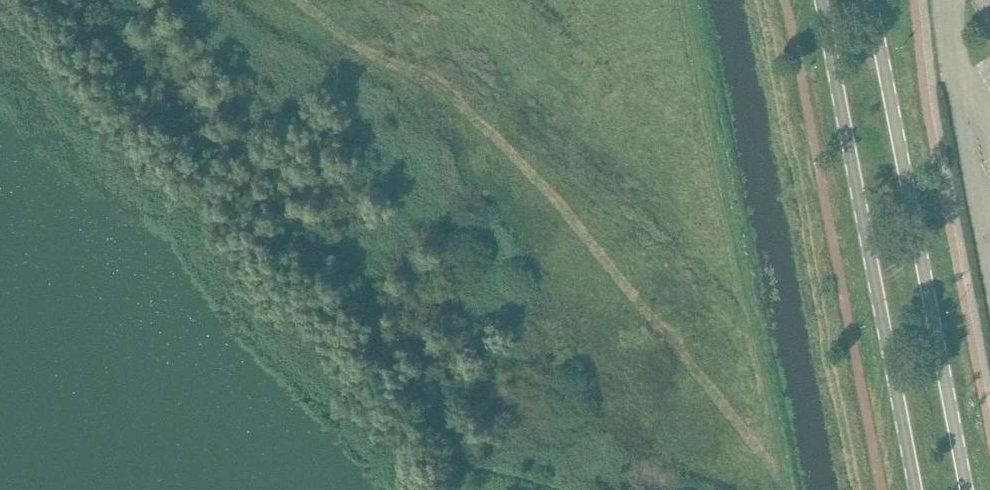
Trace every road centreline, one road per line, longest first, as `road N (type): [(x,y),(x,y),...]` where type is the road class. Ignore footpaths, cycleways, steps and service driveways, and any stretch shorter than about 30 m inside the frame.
road 1 (tertiary): [(969,489),(872,0)]
road 2 (tertiary): [(820,0),(916,489)]

